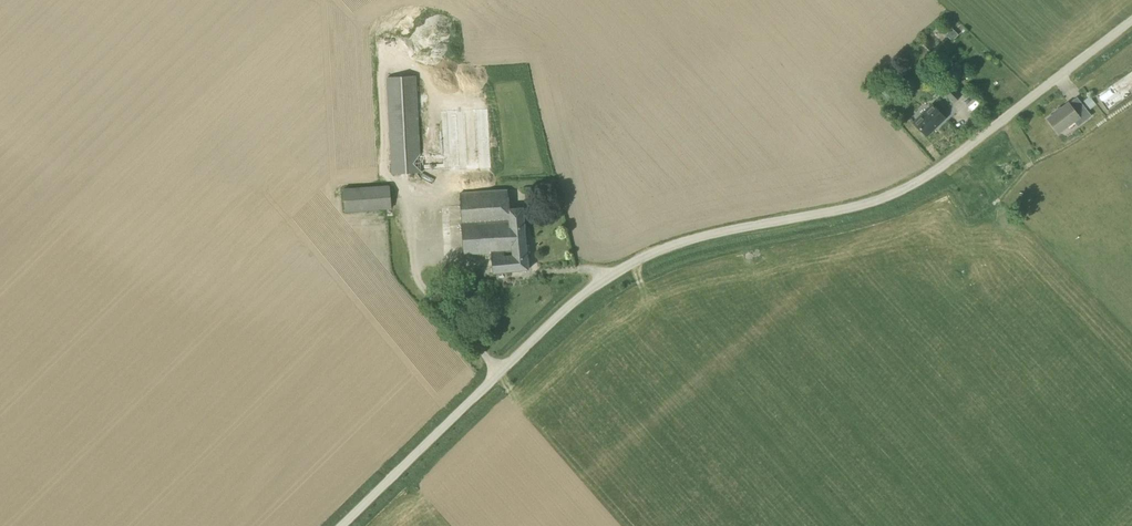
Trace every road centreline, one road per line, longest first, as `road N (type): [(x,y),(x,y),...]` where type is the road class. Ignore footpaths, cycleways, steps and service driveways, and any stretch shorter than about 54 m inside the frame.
road 1 (unclassified): [(346,525),(531,345),(630,266),(723,233),(880,201),(932,176),(1131,27)]
road 2 (track): [(374,0),(385,177),(412,192)]

